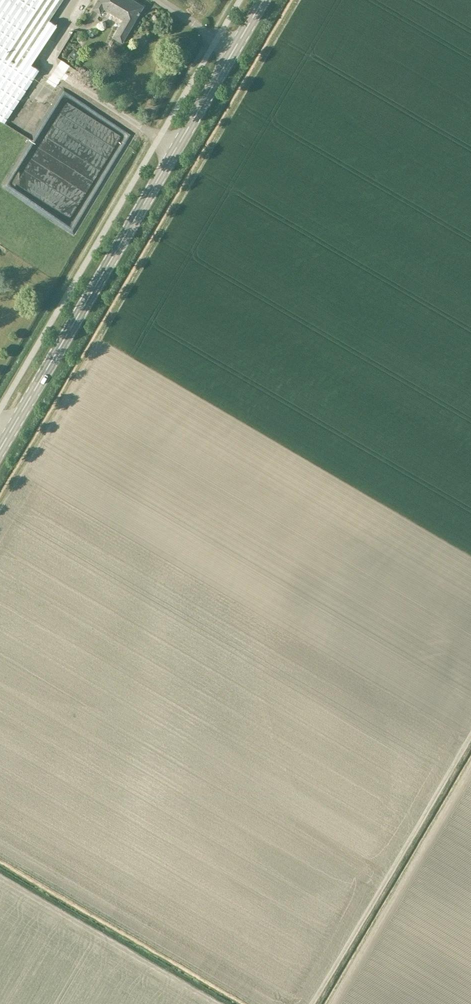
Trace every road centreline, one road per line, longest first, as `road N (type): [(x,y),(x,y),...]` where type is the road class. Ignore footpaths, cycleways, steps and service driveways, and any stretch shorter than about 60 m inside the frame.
road 1 (primary): [(0,449),(263,0)]
road 2 (track): [(325,1003),(470,755)]

